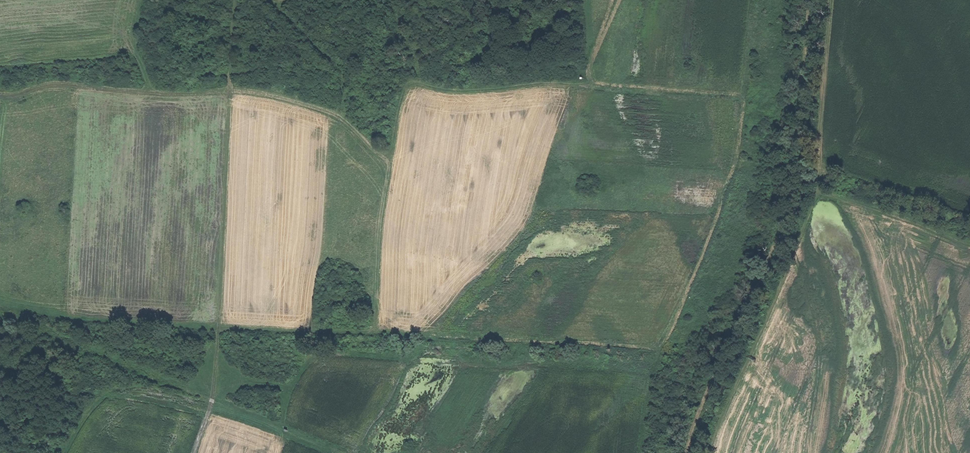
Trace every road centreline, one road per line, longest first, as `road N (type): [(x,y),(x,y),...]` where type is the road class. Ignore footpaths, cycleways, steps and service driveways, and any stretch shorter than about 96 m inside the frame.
road 1 (track): [(194,452),(215,374),(235,0)]
road 2 (track): [(817,188),(710,452)]

